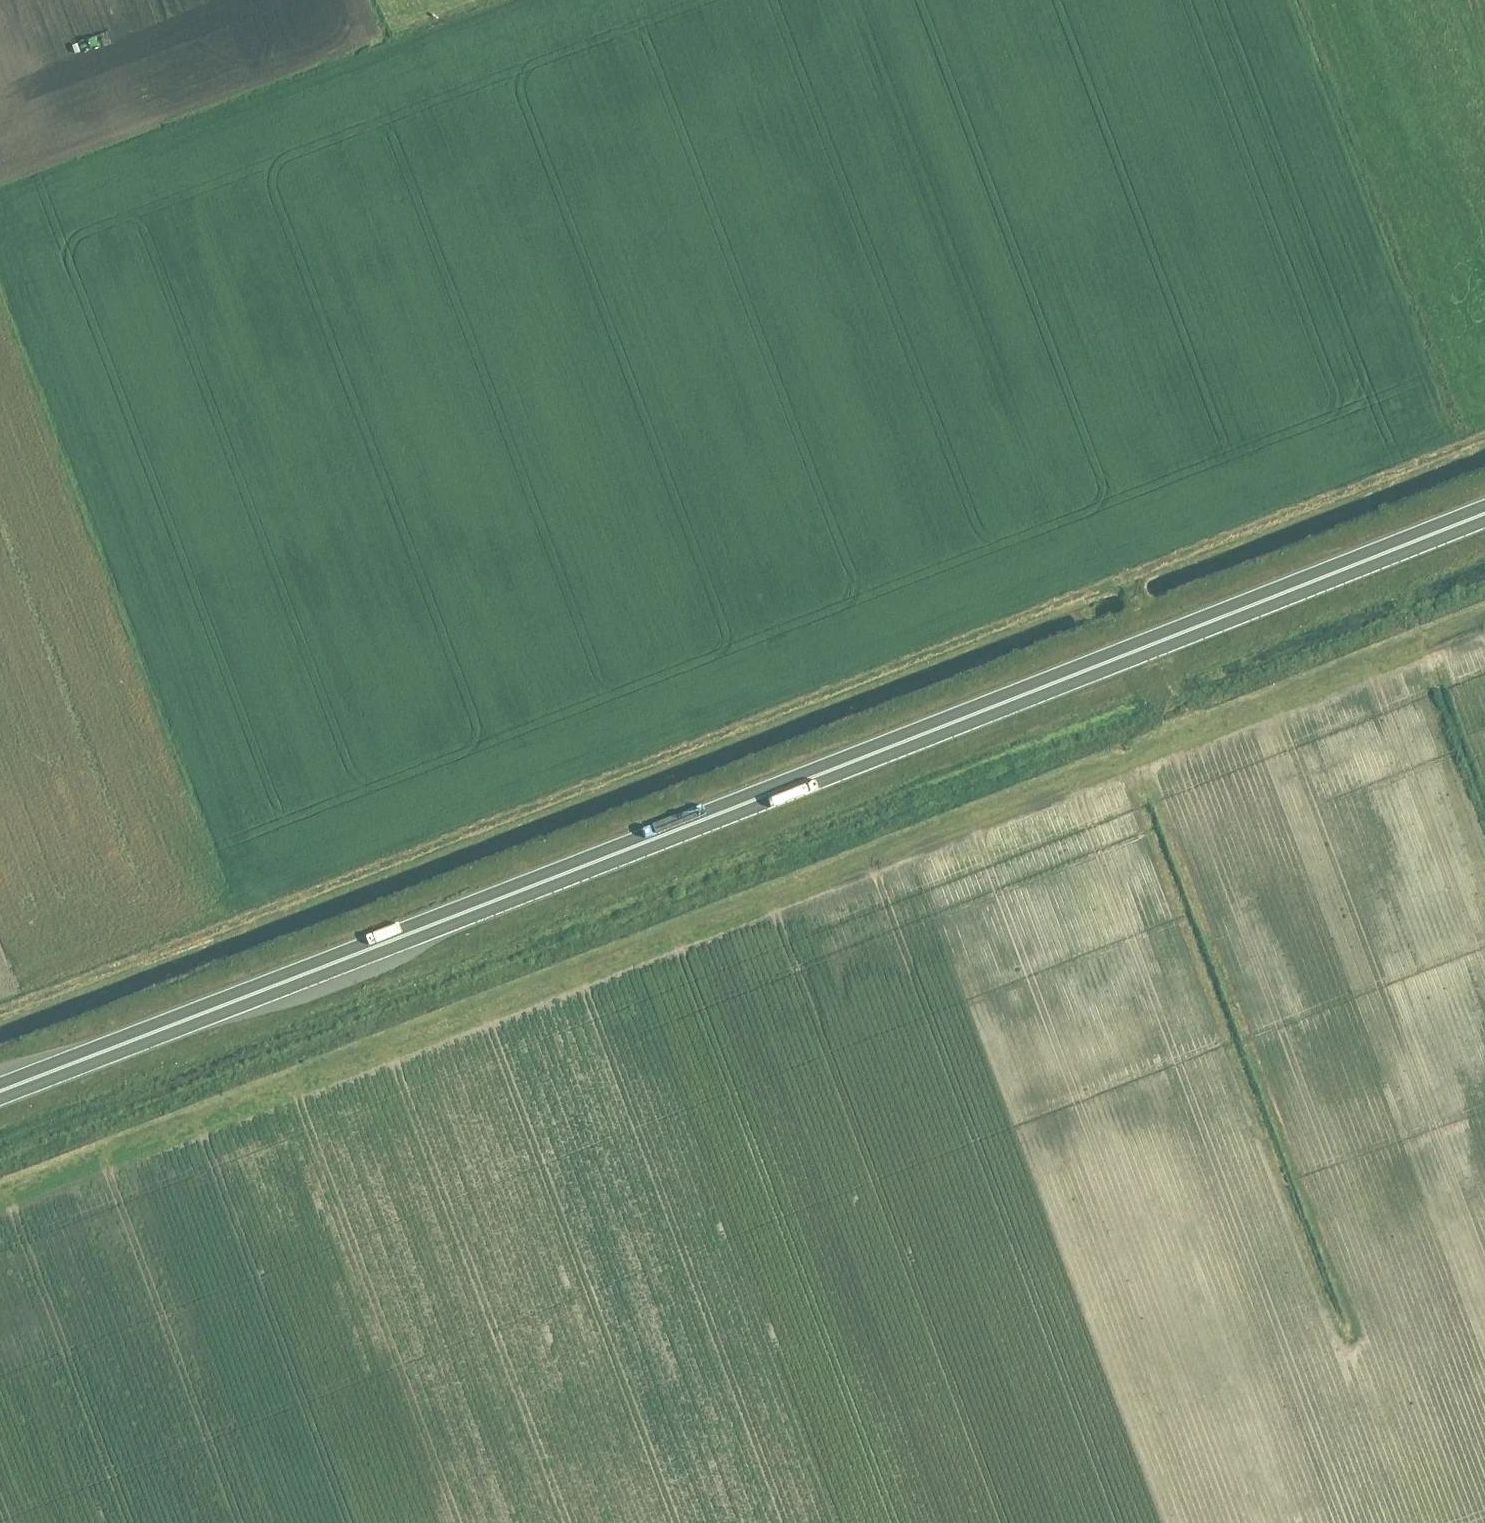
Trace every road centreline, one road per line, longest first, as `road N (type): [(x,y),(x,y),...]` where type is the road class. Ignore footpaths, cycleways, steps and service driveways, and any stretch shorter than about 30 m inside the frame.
road 1 (trunk): [(0,1090),(1484,513)]

